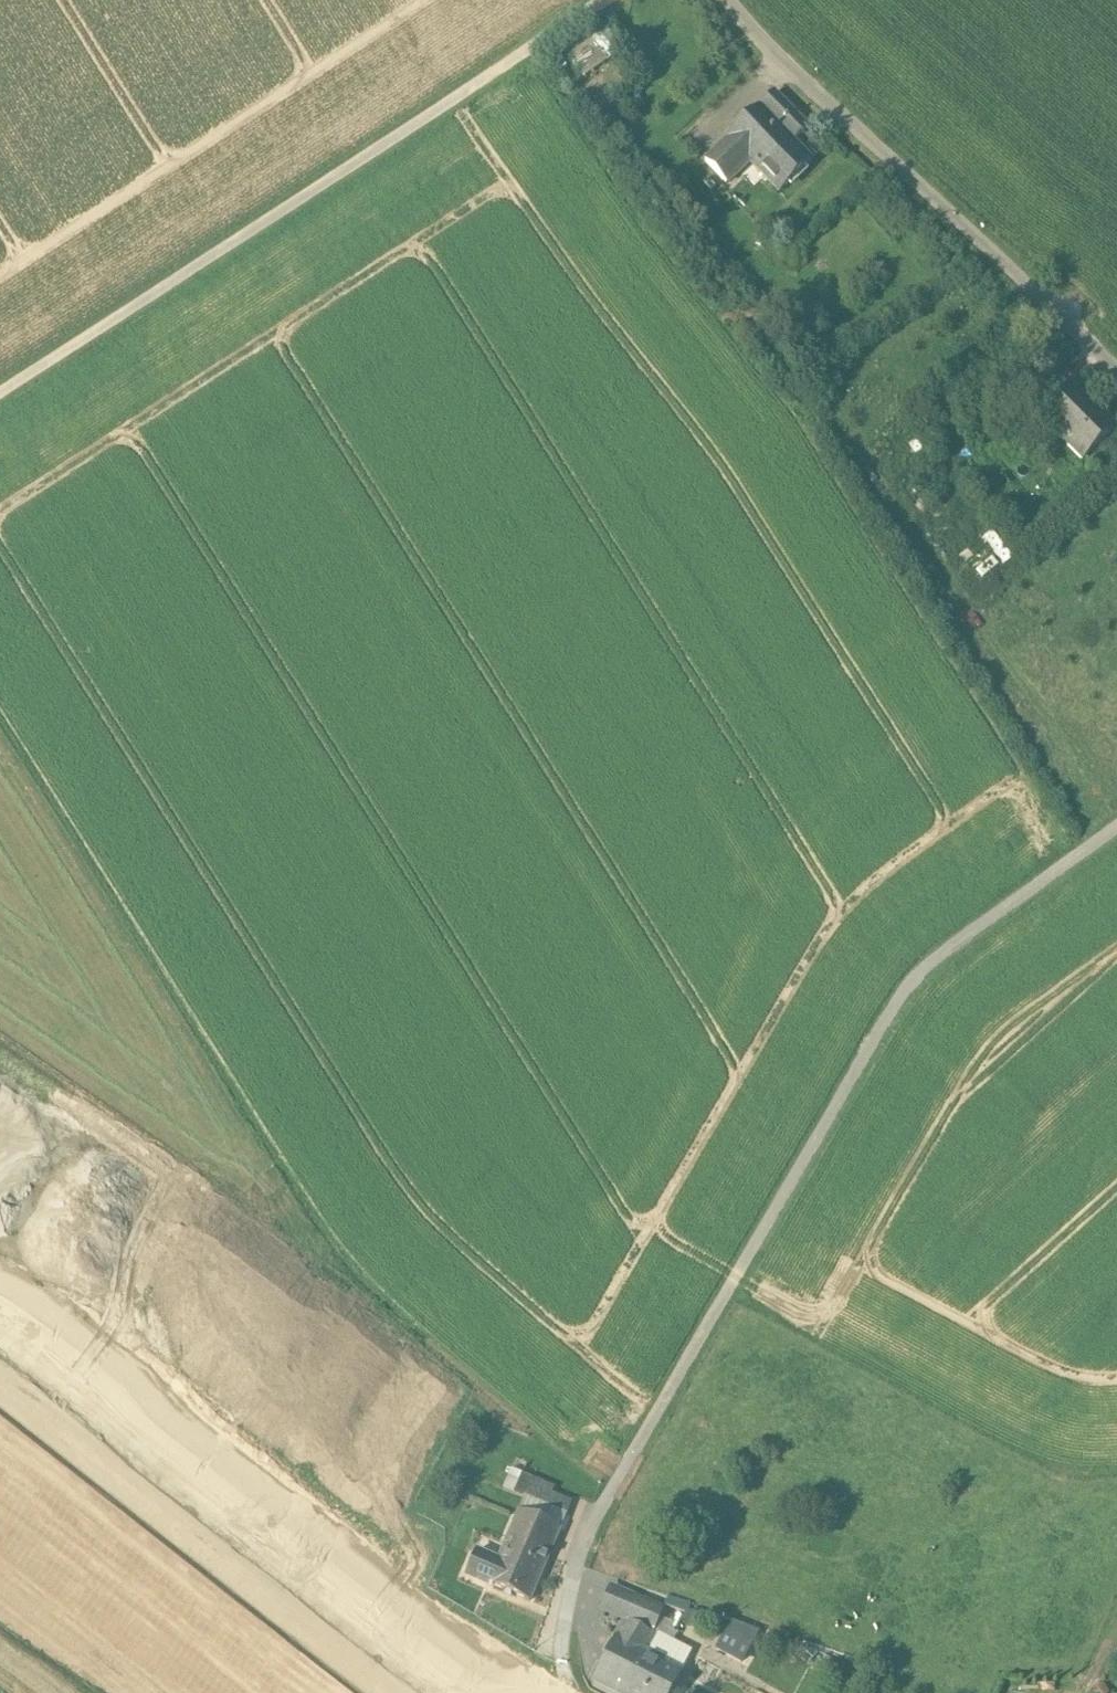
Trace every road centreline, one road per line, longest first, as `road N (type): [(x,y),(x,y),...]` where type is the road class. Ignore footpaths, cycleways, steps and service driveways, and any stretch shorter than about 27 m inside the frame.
road 1 (unclassified): [(1116,837),(912,993),(590,1536),(550,1692)]
road 2 (unclassified): [(588,0),(0,388)]
road 3 (unclassified): [(0,1323),(474,1692)]
road 4 (unclassified): [(740,0),(1116,368)]
road 5 (track): [(124,1692),(0,1594)]

